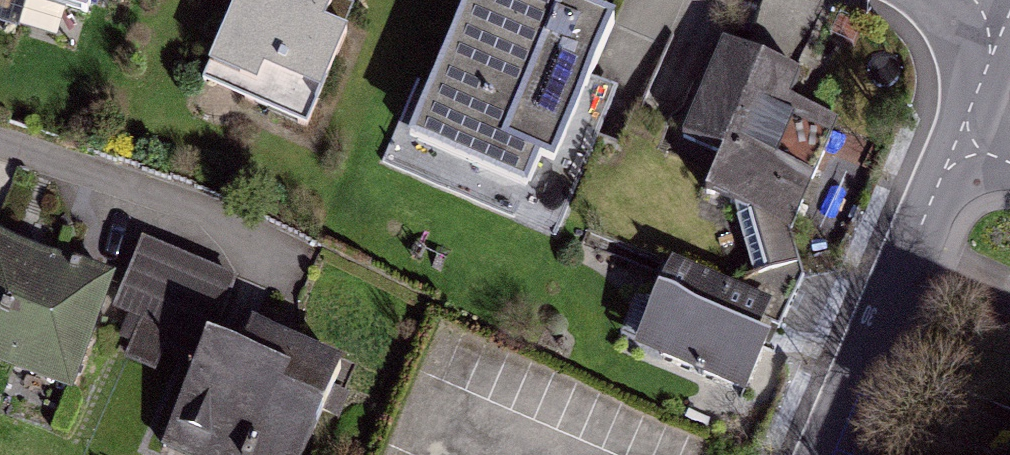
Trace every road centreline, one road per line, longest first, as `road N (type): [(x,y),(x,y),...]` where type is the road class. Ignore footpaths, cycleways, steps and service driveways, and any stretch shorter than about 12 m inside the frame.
road 1 (residential): [(824,454),(957,141)]
road 2 (unclassified): [(0,143),(204,213),(270,253)]
road 3 (residential): [(957,141),(1009,14)]

